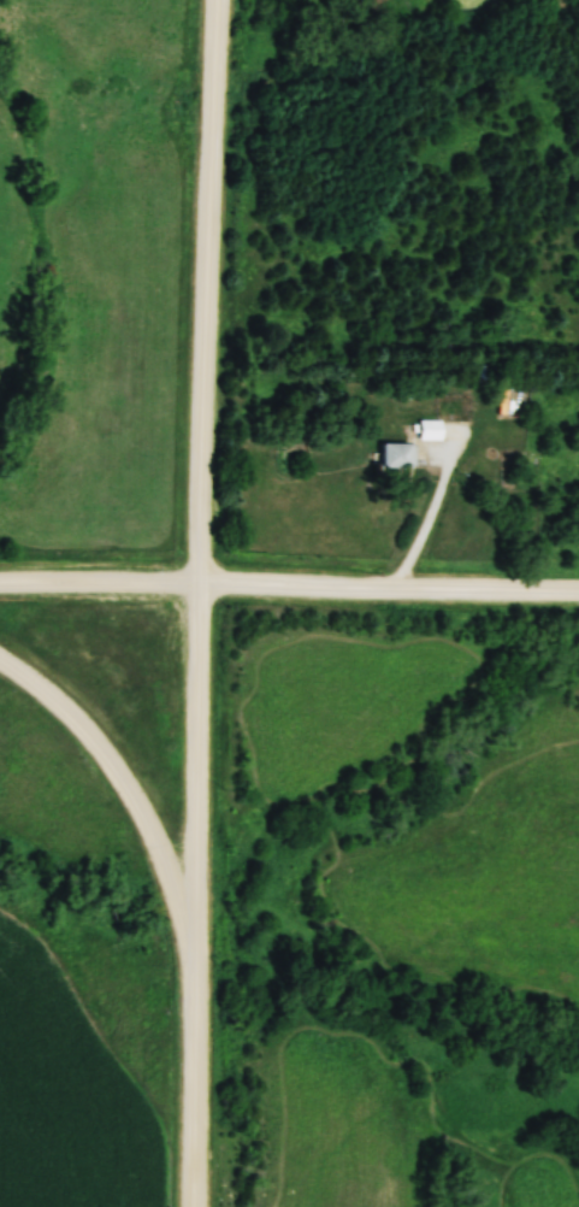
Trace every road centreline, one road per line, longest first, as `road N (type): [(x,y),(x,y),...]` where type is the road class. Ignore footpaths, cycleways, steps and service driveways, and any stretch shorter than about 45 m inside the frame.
road 1 (residential): [(201,579),(218,0)]
road 2 (residential): [(196,967),(201,579)]
road 3 (tertiary): [(0,653),(83,722),(124,773),(161,844),(196,967)]
road 4 (residential): [(578,590),(201,579)]
road 5 (tertiary): [(194,1206),(196,967)]
road 6 (residential): [(201,579),(0,581)]

